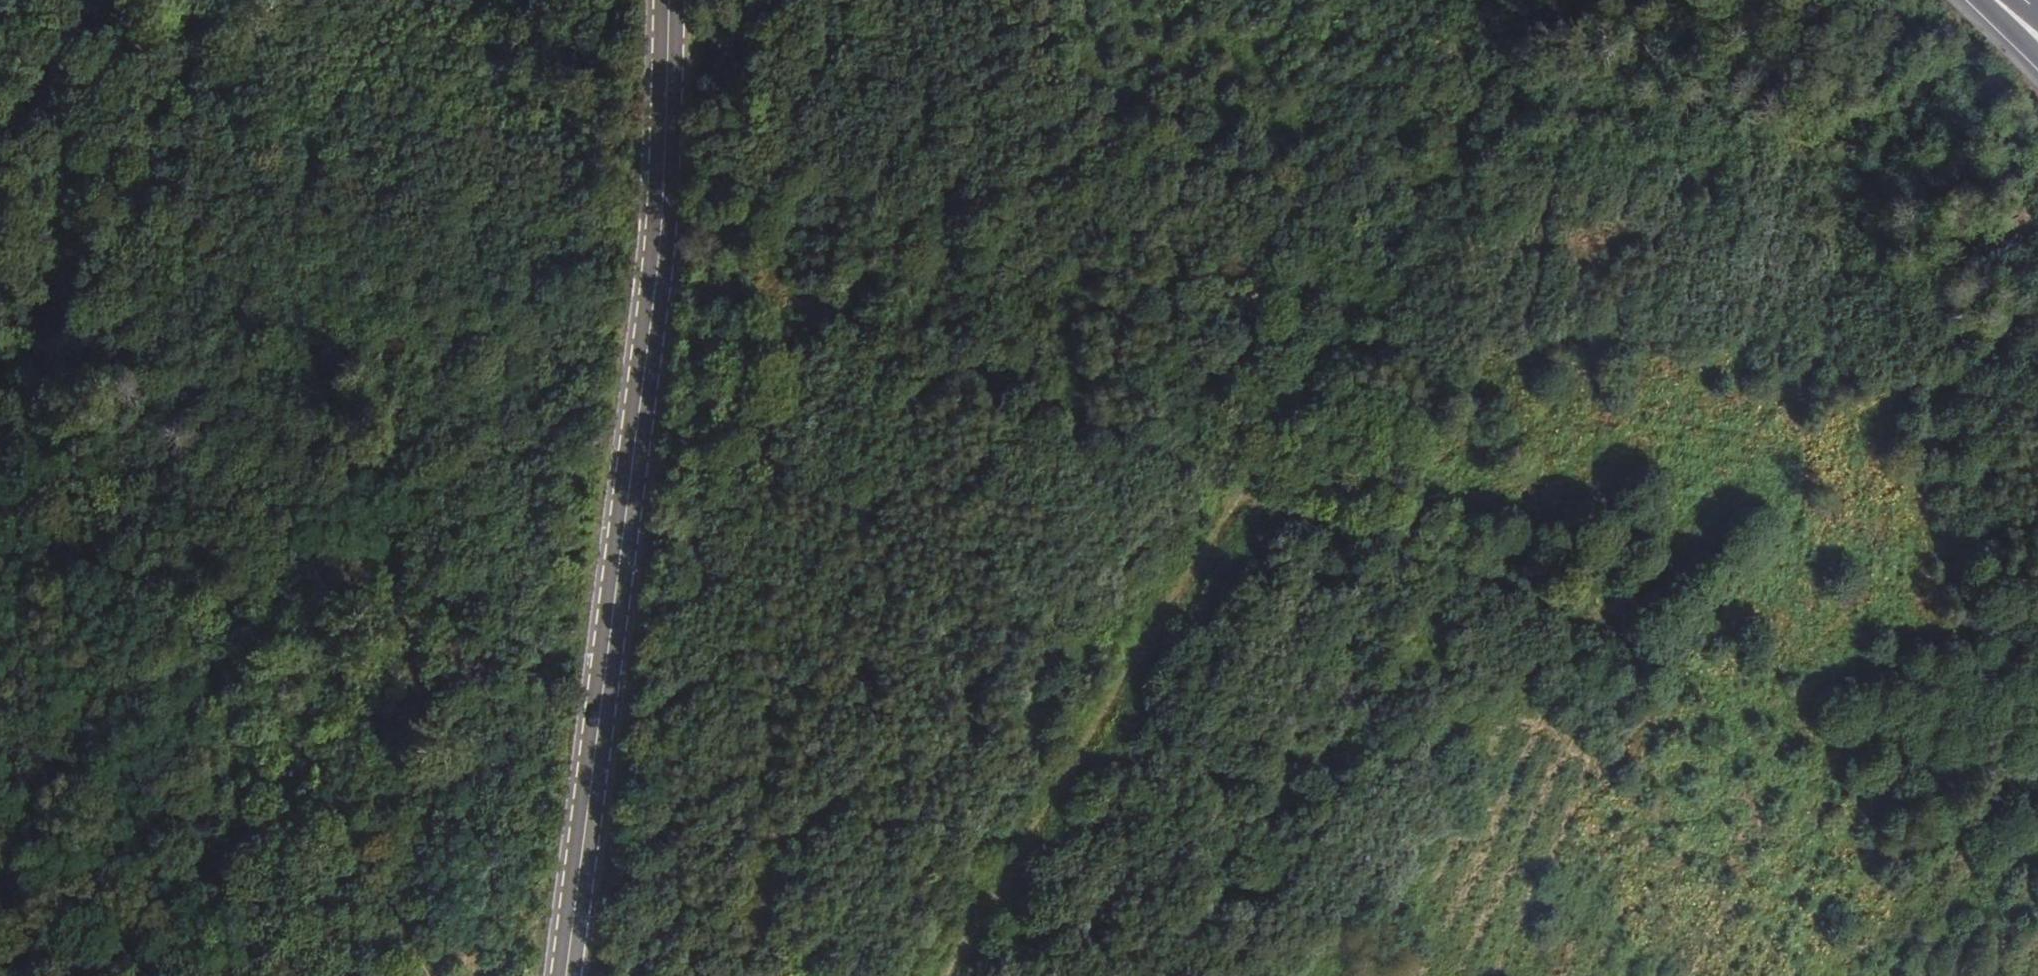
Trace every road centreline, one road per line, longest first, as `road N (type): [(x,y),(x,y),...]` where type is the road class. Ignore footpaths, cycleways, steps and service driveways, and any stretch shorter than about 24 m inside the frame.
road 1 (secondary): [(566,975),(643,394),(666,171),(669,0)]
road 2 (track): [(440,975),(311,750),(73,531),(0,385)]

